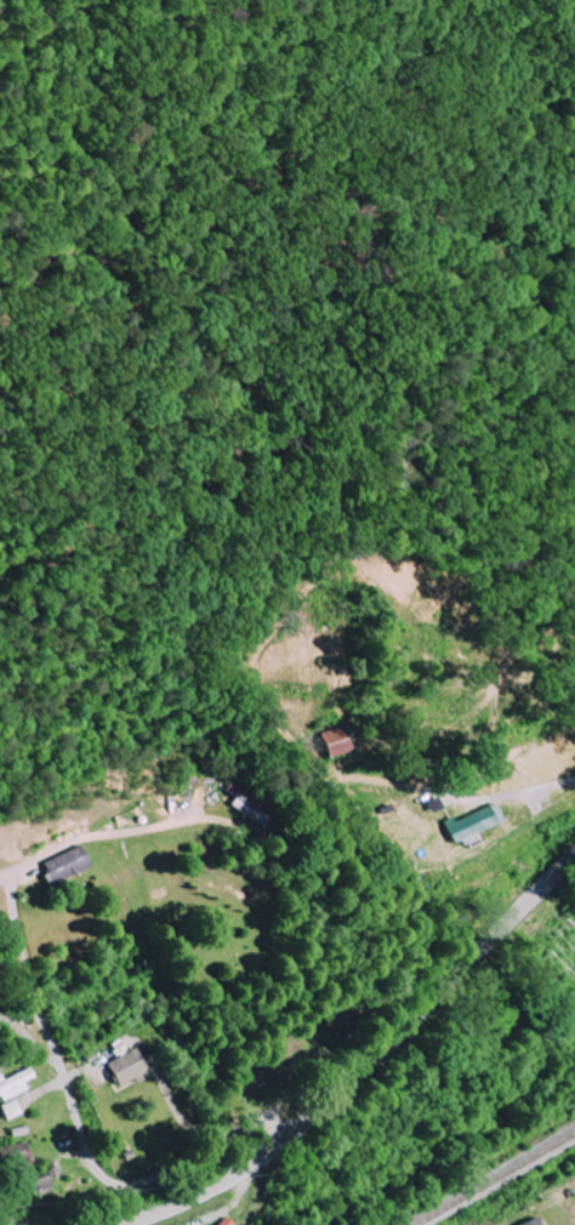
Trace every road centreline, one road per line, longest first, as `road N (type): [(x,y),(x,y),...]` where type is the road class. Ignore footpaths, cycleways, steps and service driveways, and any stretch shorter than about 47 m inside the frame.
road 1 (secondary): [(119,1224),(207,1190),(285,1139),(574,857)]
road 2 (residential): [(285,1139),(275,1130),(246,1130),(149,1181),(120,1185),(97,1169),(34,999),(13,896)]

